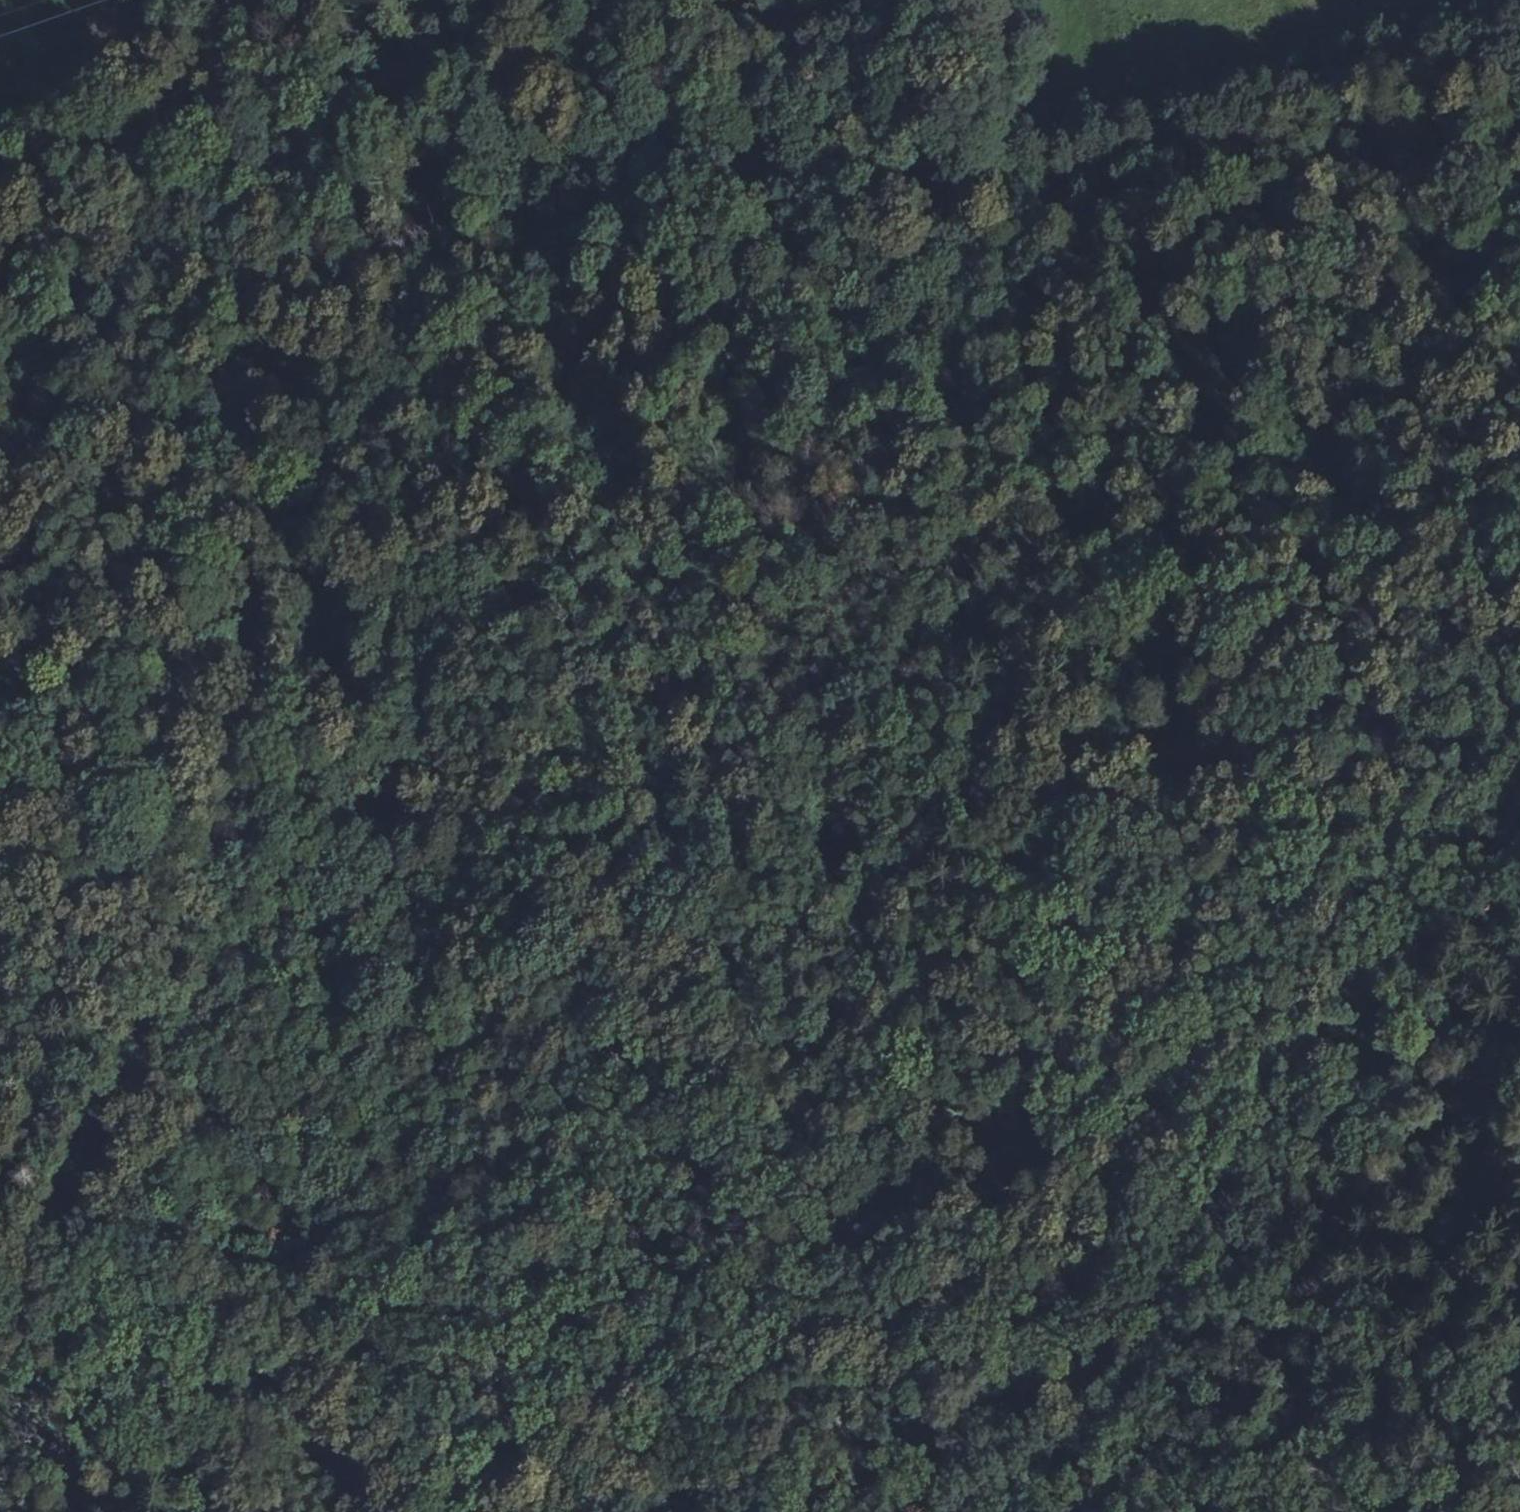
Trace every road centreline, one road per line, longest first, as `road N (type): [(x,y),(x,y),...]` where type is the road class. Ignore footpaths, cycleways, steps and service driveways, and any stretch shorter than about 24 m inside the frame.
road 1 (tertiary): [(231,0),(218,42),(169,108),(0,204)]
road 2 (track): [(1384,983),(1519,903)]

